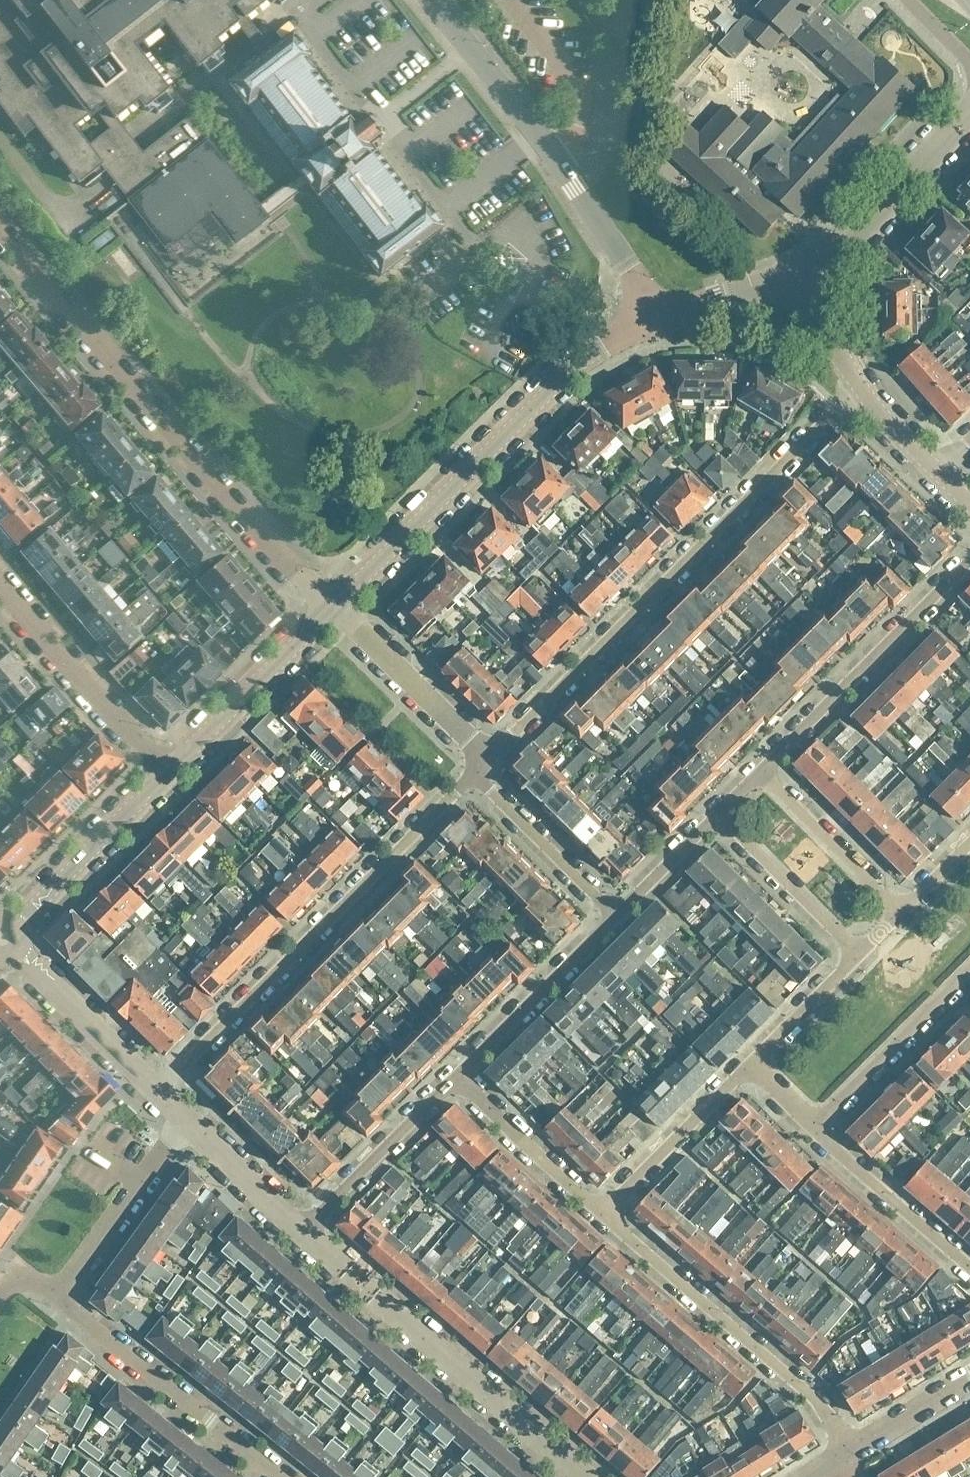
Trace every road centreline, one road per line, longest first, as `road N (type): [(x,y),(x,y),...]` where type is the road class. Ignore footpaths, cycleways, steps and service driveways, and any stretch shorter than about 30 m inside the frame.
road 1 (residential): [(859,386),(487,756)]
road 2 (unclassified): [(330,606),(0,233)]
road 3 (residential): [(473,772),(159,1097)]
road 4 (tertiary): [(330,606),(555,383),(652,320)]
road 5 (residential): [(652,320),(562,167),(429,0)]
road 6 (unclassified): [(590,1476),(300,1232)]
road 7 (residential): [(601,1212),(817,1403),(850,1452)]
road 8 (residential): [(762,771),(969,553)]
road 9 (residential): [(276,1476),(52,1294)]
road 10 (unclassified): [(167,779),(0,583)]
road 11 (tertiary): [(797,279),(969,110)]
road 12 (tertiary): [(167,779),(330,606)]
road 13 (tertiary): [(0,938),(167,779)]
road 14 (residential): [(456,1075),(616,914)]
road 15 (residential): [(812,1128),(969,967)]
road 16 (unclassified): [(159,1097),(0,938)]
road 17 (residential): [(300,1232),(456,1075)]
road 18 (residential): [(52,1294),(185,1122)]
road 19 (unclassified): [(487,756),(330,606)]
road 20 (residential): [(969,1270),(812,1128)]
road 21 (residential): [(750,1068),(601,1212)]
road 22 (residential): [(473,772),(616,914)]
road 23 (residential): [(856,958),(719,813)]
road 24 (residential): [(456,1075),(601,1212)]
road 25 (residential): [(762,771),(900,914)]
road 26 (unclassified): [(300,1232),(185,1122)]
road 27 (residential): [(856,958),(750,1068)]
road 28 (tertiary): [(652,320),(797,279)]
road 29 (residential): [(616,914),(719,813)]
road 30 (unclassified): [(850,1452),(969,1377)]
road 31 (unclassified): [(949,478),(859,386)]
road 32 (unclassified): [(859,386),(797,279)]

